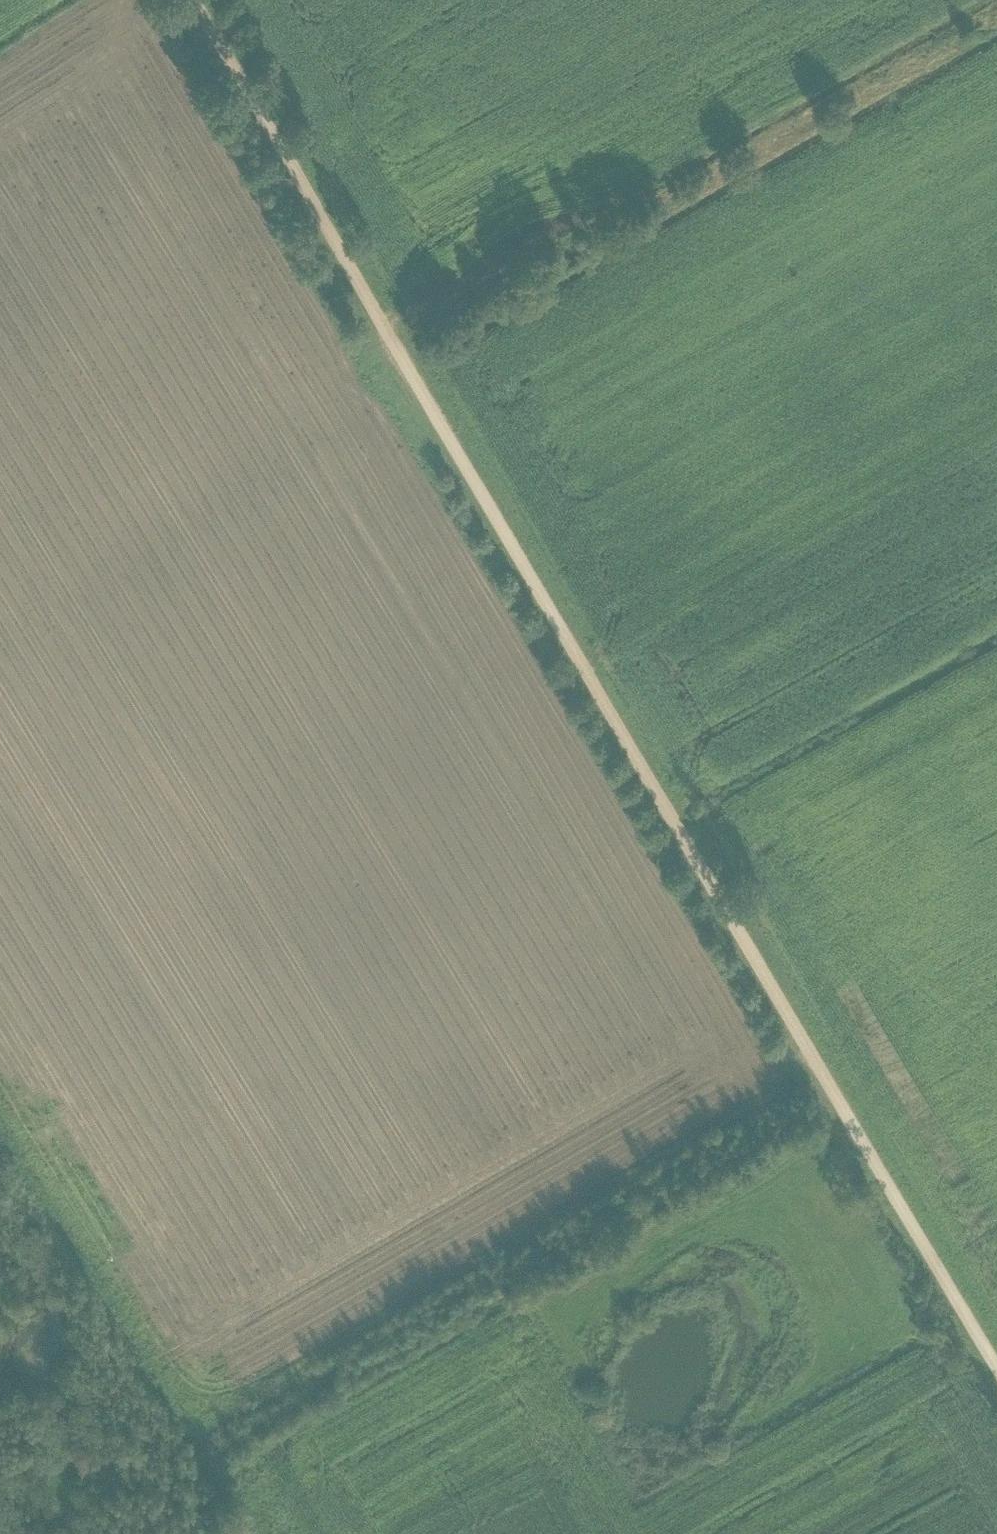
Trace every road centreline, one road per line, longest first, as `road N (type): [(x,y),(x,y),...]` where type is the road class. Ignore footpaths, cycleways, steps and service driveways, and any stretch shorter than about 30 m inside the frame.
road 1 (track): [(996,1362),(191,0)]

